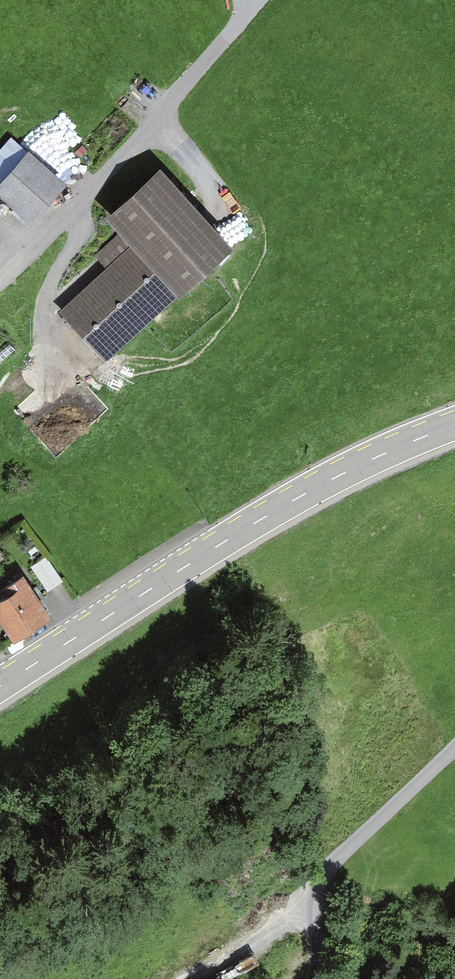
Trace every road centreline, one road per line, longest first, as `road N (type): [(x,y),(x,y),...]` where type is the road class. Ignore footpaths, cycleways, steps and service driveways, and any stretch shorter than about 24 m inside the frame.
road 1 (secondary): [(0,687),(260,520),(454,425)]
road 2 (unclassified): [(0,271),(70,210),(258,0)]
road 3 (track): [(454,742),(325,865),(309,898),(318,948),(308,978)]

